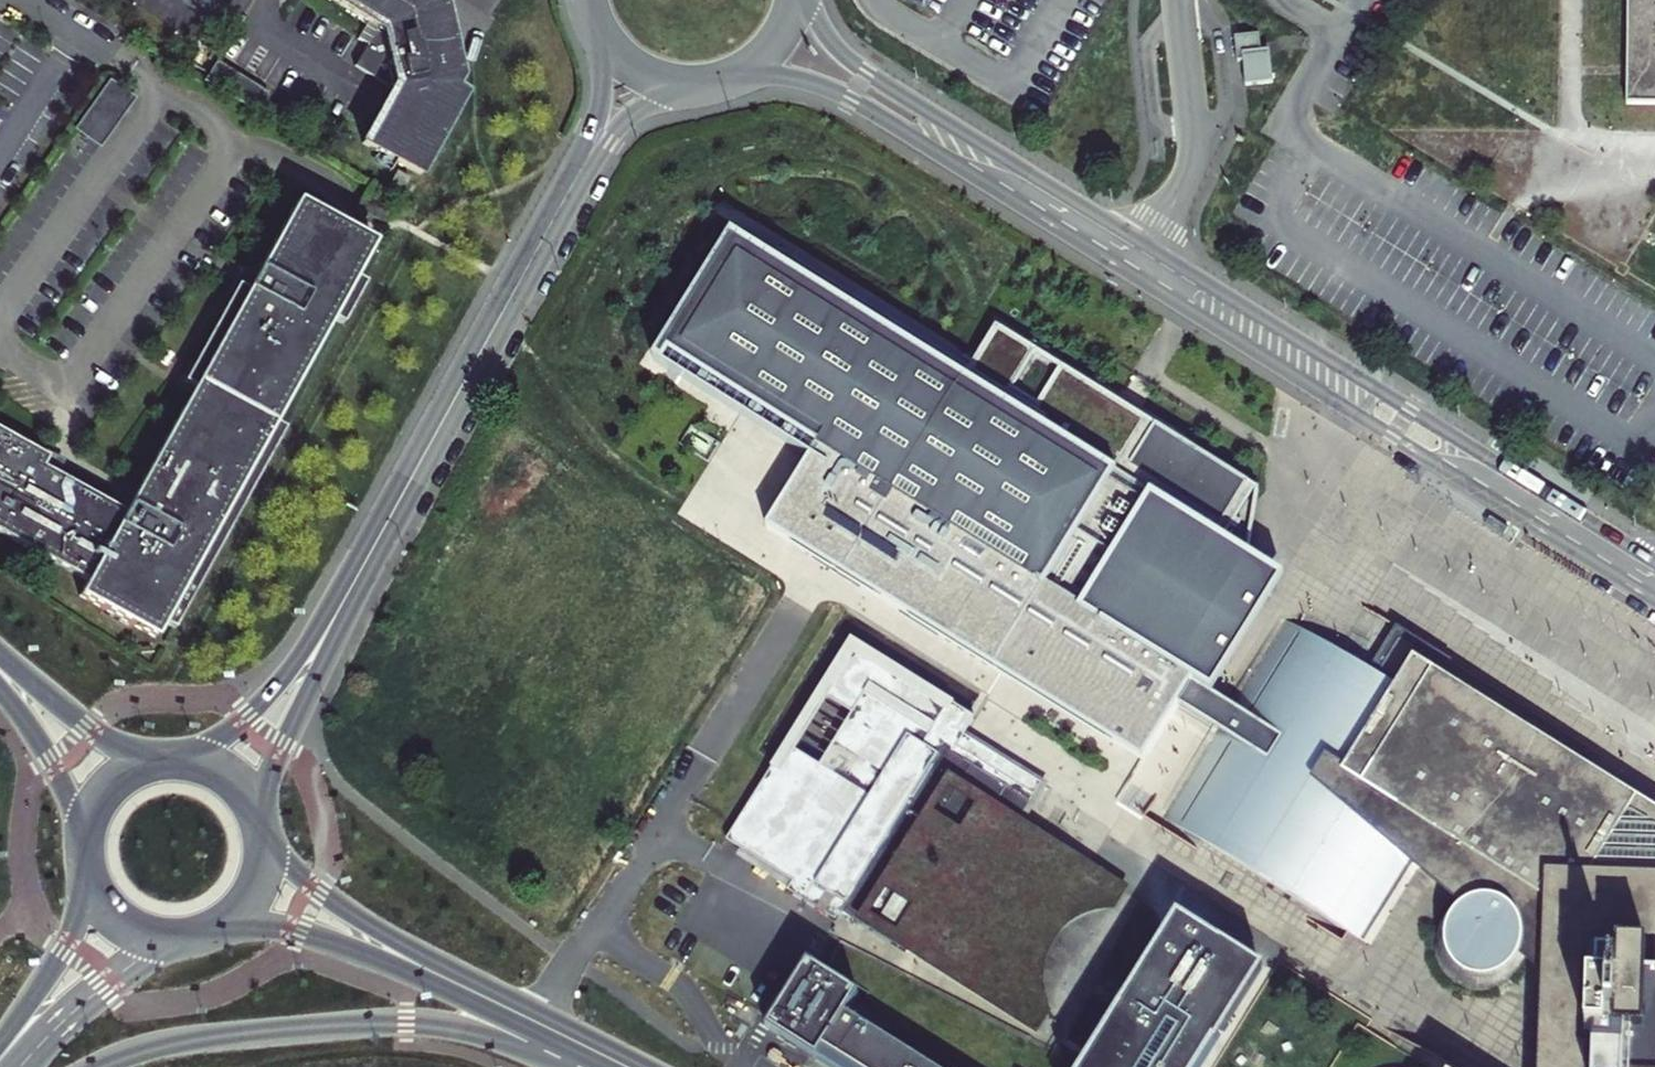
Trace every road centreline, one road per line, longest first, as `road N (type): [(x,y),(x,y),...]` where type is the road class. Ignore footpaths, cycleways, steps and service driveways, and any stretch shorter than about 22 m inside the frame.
road 1 (tertiary): [(1129,271),(1654,600)]
road 2 (tertiary): [(1654,562),(1147,244)]
road 3 (secondary): [(96,1066),(175,1041),(408,1021),(620,1062)]
road 4 (tertiary): [(340,609),(563,201)]
road 5 (tertiary): [(733,73),(779,75),(851,98),(1129,271)]
road 6 (tertiary): [(1147,244),(852,61),(807,0)]
road 7 (unclassified): [(1182,0),(1196,153),(1147,244)]
road 8 (secondary): [(454,981),(335,901),(265,838)]
road 9 (secondary): [(231,922),(309,934),(454,981)]
road 10 (tertiary): [(261,818),(340,609)]
road 11 (tertiary): [(340,609),(261,702),(192,760)]
road 12 (secondary): [(19,1066),(86,1002),(169,940)]
road 13 (tertiary): [(157,760),(92,729),(0,657)]
road 14 (secondary): [(90,883),(67,946),(0,1044)]
road 15 (secondary): [(454,981),(620,1062)]
road 16 (tertiary): [(563,201),(636,116),(696,82)]
road 17 (tertiary): [(0,685),(54,764),(84,842)]
road 18 (tertiary): [(606,36),(600,99),(563,201)]

